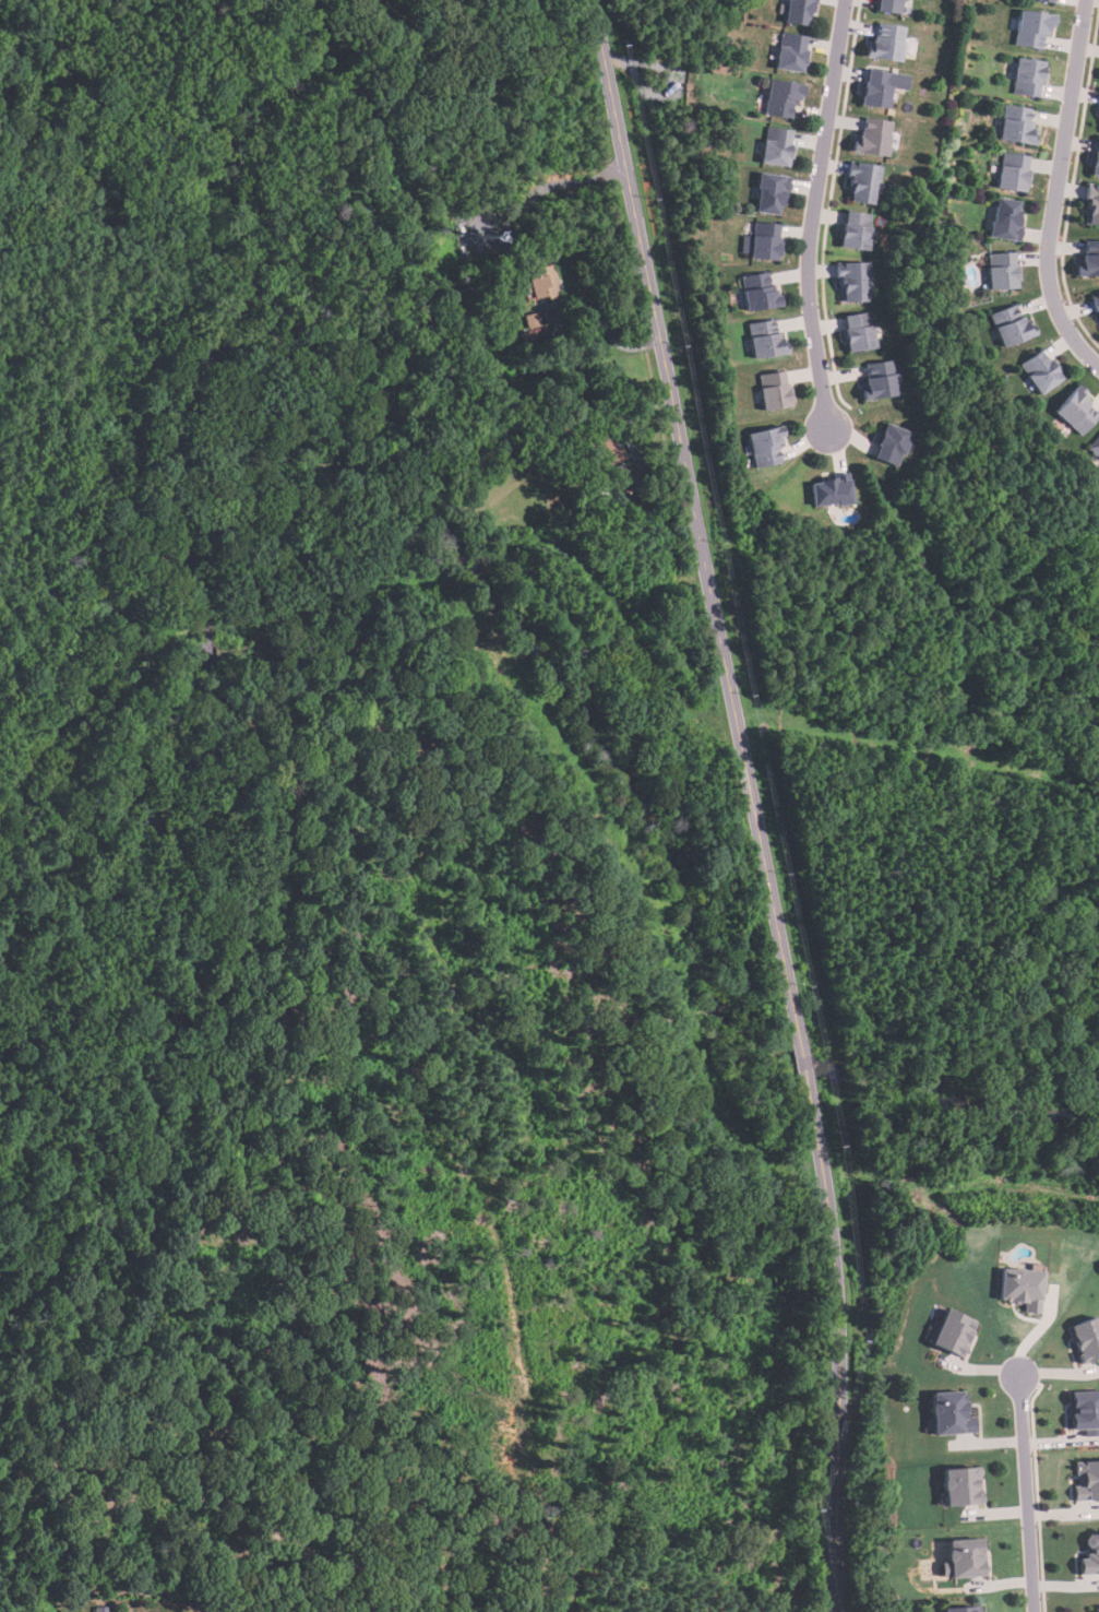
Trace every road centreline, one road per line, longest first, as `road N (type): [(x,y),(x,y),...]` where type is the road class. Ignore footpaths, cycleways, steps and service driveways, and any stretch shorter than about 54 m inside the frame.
road 1 (residential): [(797,1031),(596,0)]
road 2 (residential): [(837,1611),(839,1337),(810,1095)]
road 3 (residential): [(843,0),(807,247),(829,429)]
road 4 (residential): [(1098,366),(1078,348),(1050,283),(1049,242),(1086,0)]
road 5 (residential): [(1035,1611),(1019,1373)]

